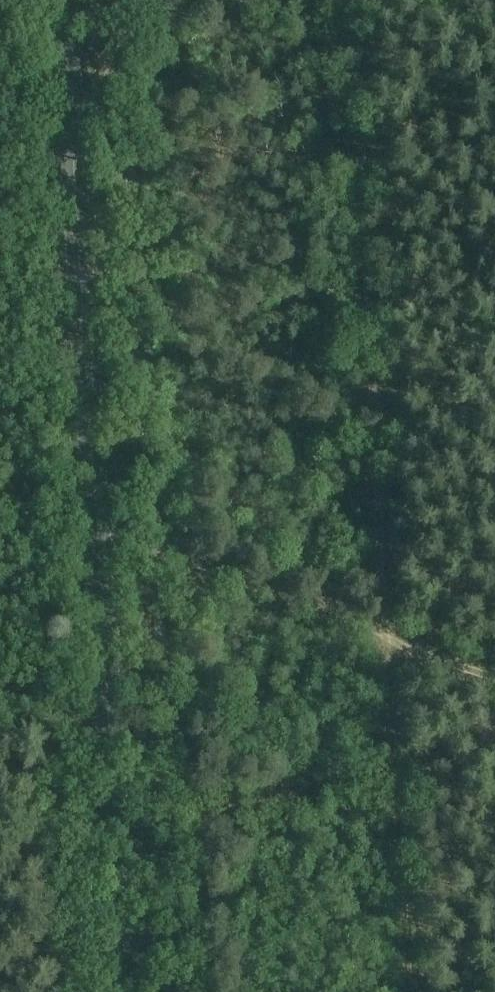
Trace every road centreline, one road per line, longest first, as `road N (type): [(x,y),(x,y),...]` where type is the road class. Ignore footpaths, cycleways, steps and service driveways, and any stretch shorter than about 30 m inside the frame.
road 1 (secondary): [(126,991),(63,0)]
road 2 (track): [(410,991),(352,0)]
road 3 (track): [(494,676),(97,528)]

